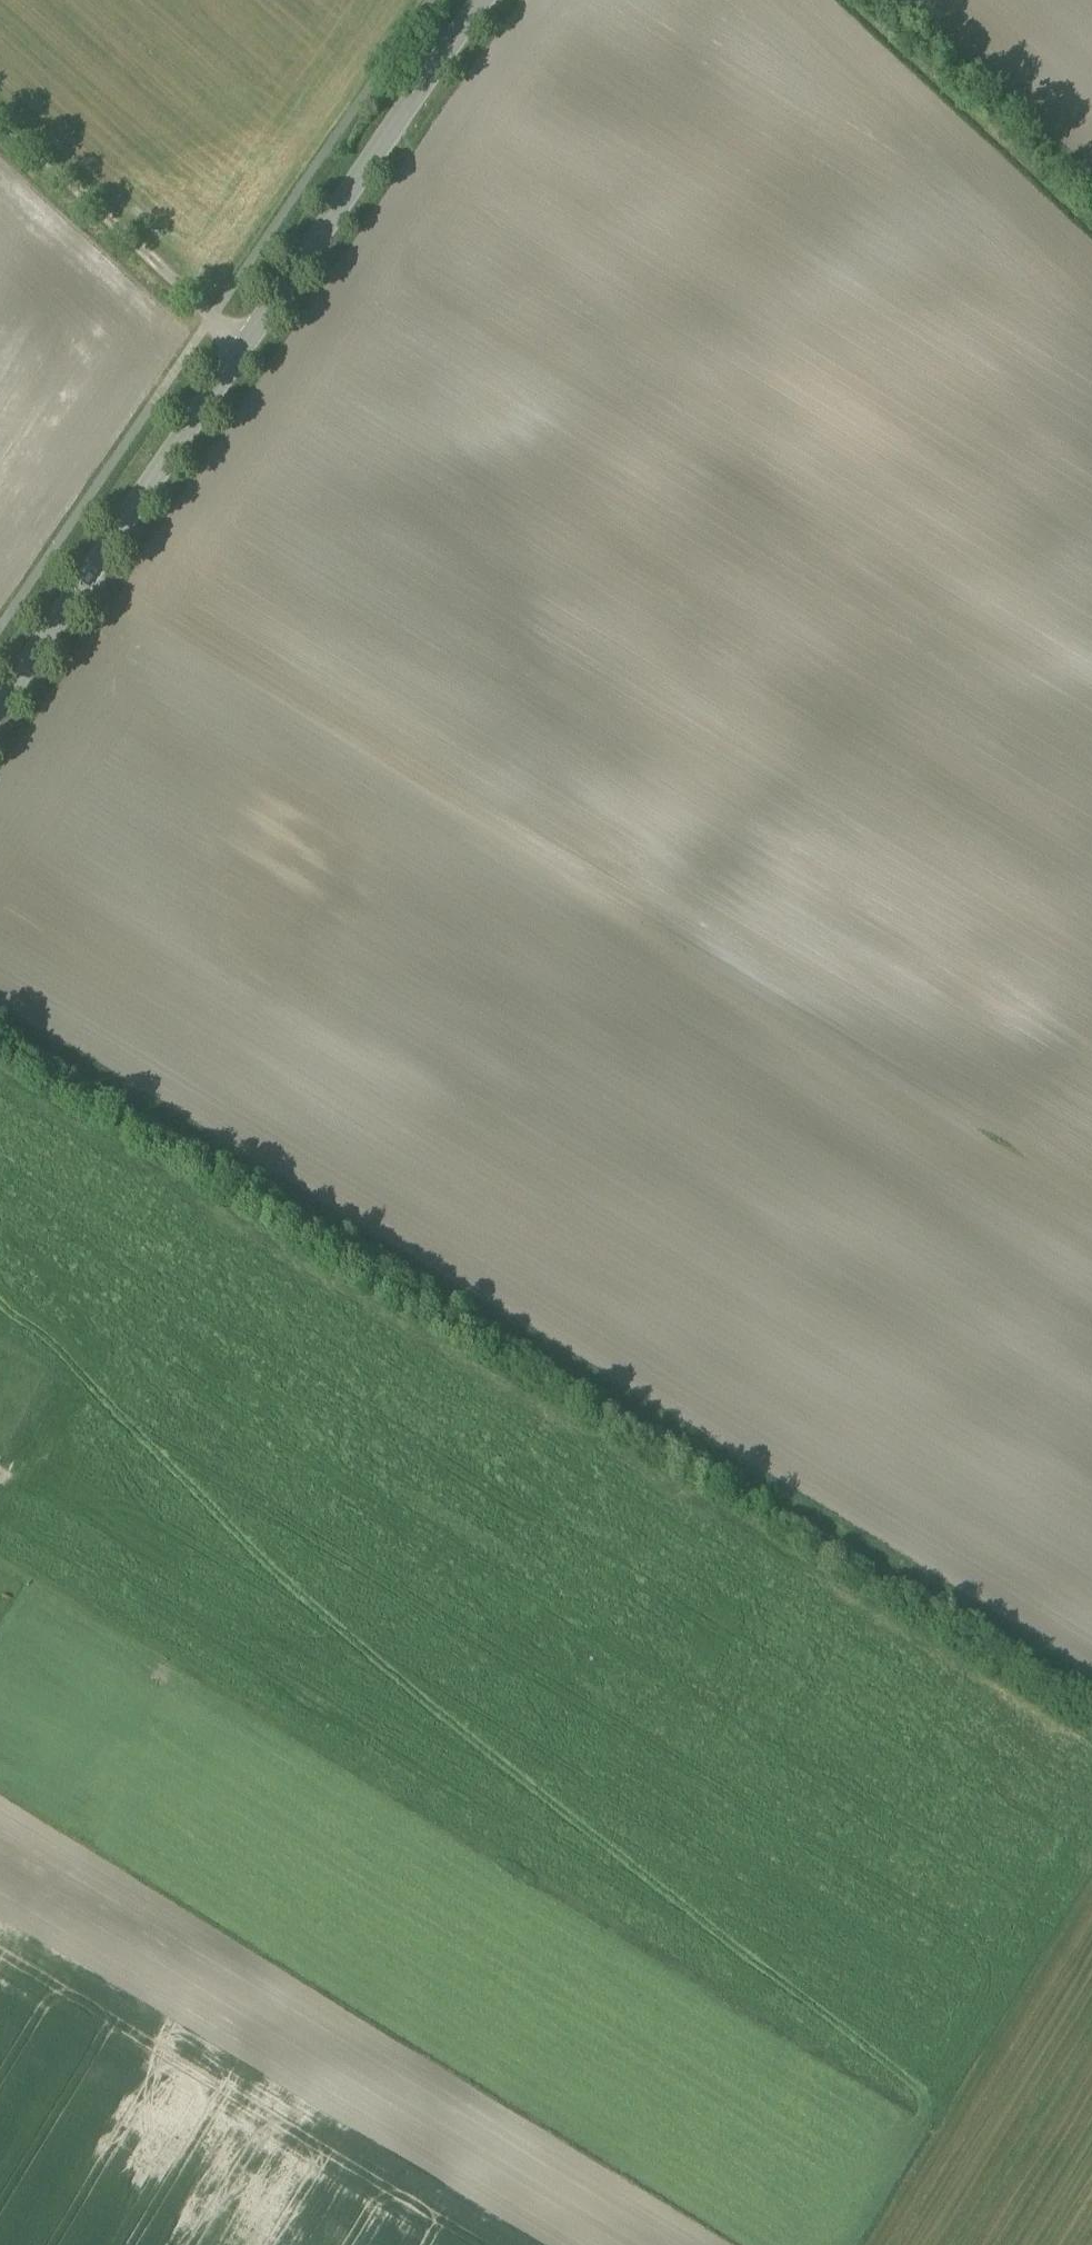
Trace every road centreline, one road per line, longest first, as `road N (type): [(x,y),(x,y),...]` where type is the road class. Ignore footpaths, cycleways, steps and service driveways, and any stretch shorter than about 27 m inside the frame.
road 1 (tertiary): [(0,704),(483,0)]
road 2 (track): [(244,345),(0,119)]

